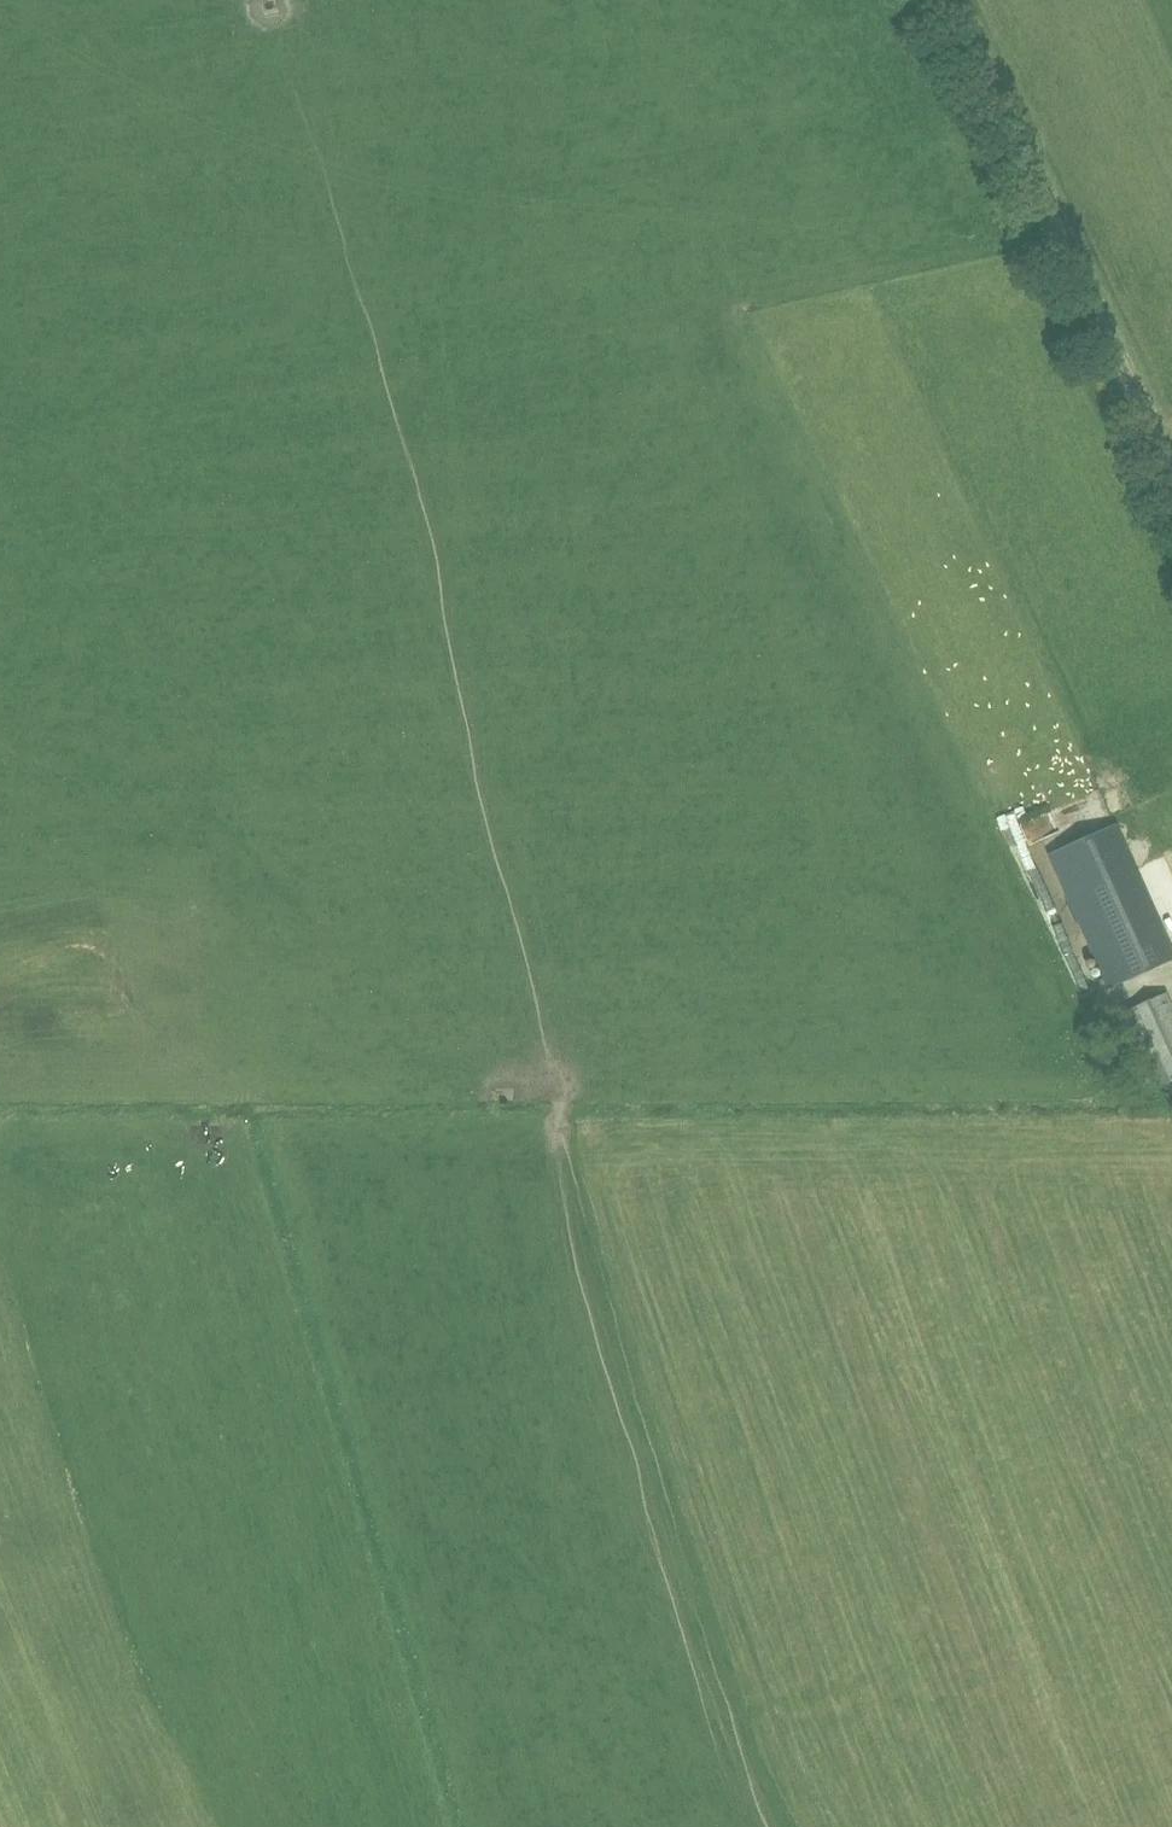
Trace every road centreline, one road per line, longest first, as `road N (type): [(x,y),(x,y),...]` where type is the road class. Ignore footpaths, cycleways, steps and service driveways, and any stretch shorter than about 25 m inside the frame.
road 1 (unclassified): [(1171,474),(951,0)]

